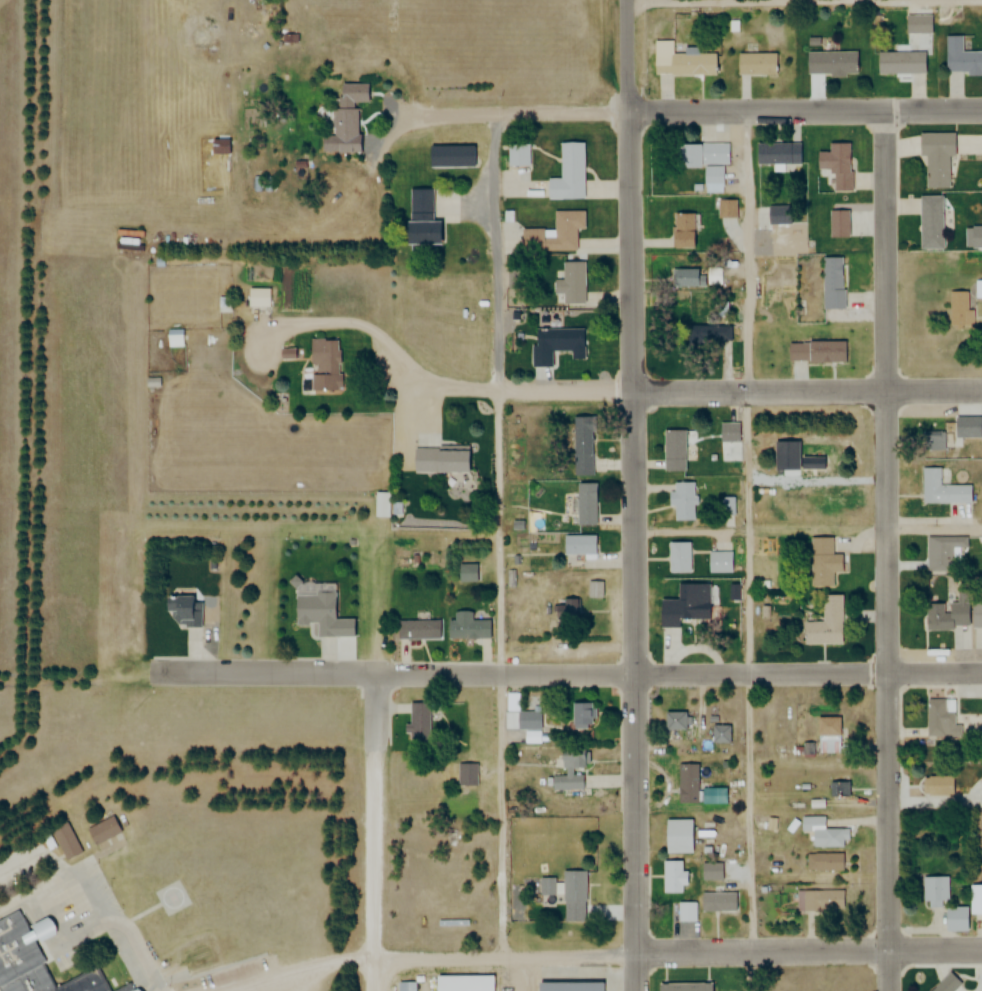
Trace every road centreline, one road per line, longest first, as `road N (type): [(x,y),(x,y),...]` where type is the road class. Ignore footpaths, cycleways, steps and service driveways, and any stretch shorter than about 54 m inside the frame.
road 1 (residential): [(631,0),(639,990)]
road 2 (residential): [(888,113),(893,990)]
road 3 (residential): [(981,672),(138,674)]
road 4 (residential): [(981,951),(376,954)]
road 5 (residential): [(981,112),(634,109),(416,117)]
road 6 (residential): [(981,389),(498,389)]
road 7 (residential): [(377,530),(376,990)]

